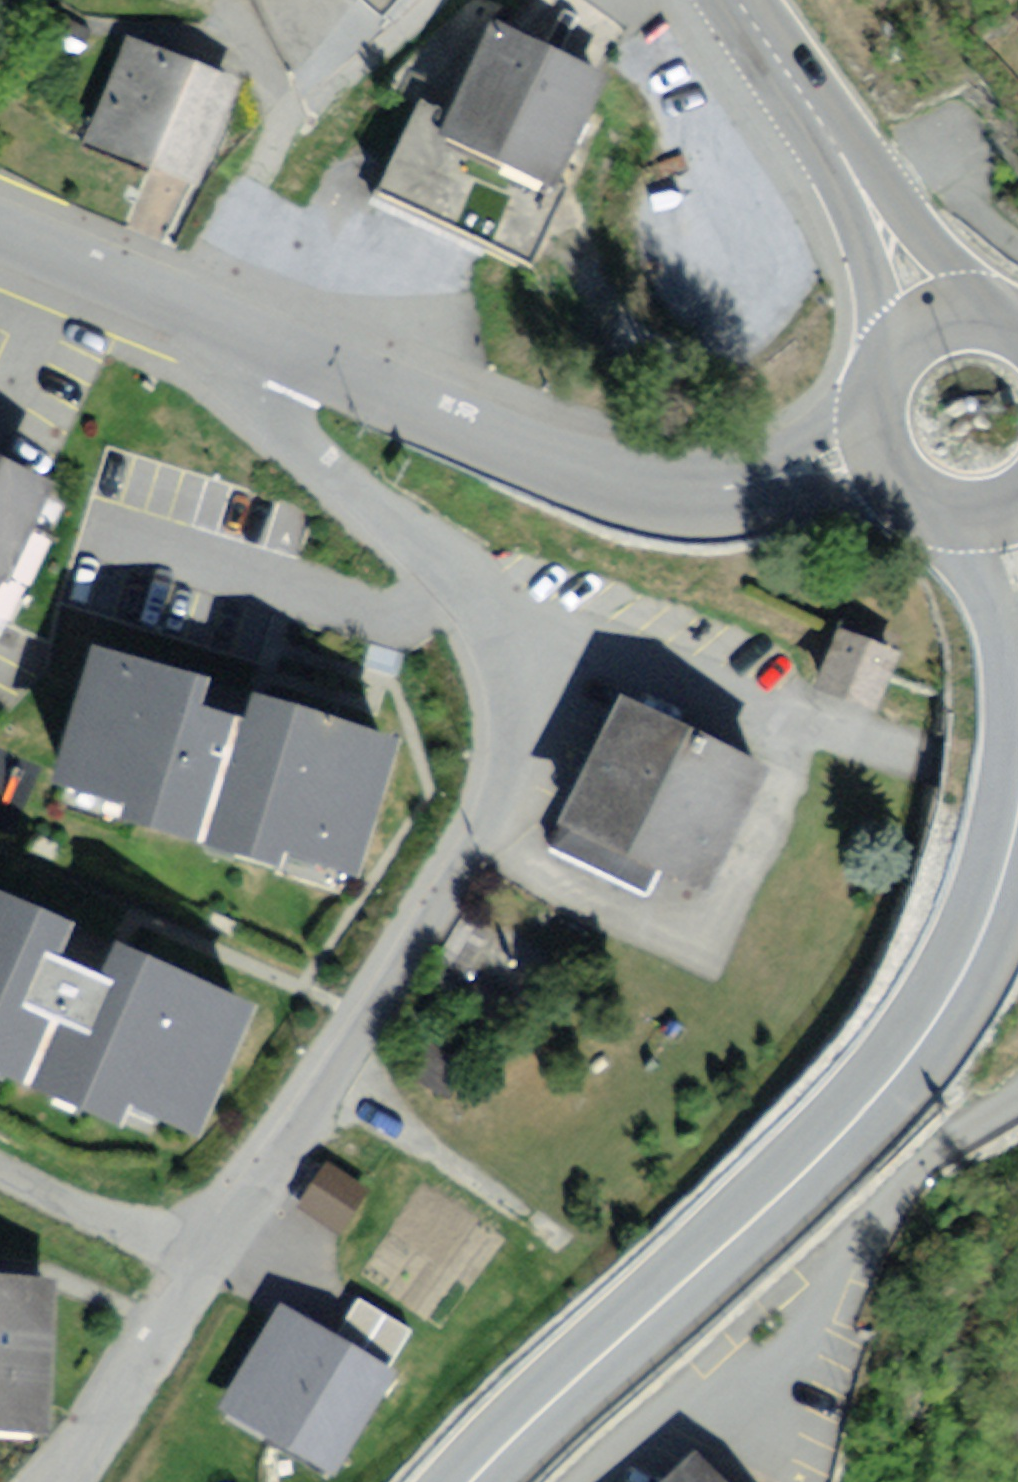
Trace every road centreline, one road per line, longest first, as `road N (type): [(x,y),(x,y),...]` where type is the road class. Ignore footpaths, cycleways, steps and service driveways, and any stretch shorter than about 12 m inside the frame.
road 1 (primary): [(472,1481),(848,1128),(952,987),(1017,810)]
road 2 (residential): [(215,1268),(484,830),(506,774),(516,702),(496,621)]
road 3 (tertiary): [(269,343),(566,465),(663,493),(777,495),(886,464)]
road 4 (residential): [(1017,1096),(919,1168),(592,1481)]
road 5 (residential): [(496,621),(560,618),(1017,787)]
road 6 (primary): [(929,326),(843,149),(741,0)]
road 7 (residential): [(496,621),(437,554),(341,487),(289,430),(269,343)]
road 8 (tertiary): [(0,231),(269,343)]
road 9 (residential): [(78,1481),(215,1268)]
road 10 (residential): [(215,1268),(0,1164)]
road 11 (primary): [(929,326),(898,351),(879,386),(875,426),(886,464)]
road 12 (primary): [(886,464),(908,494),(940,514),(976,522),(1013,516)]

